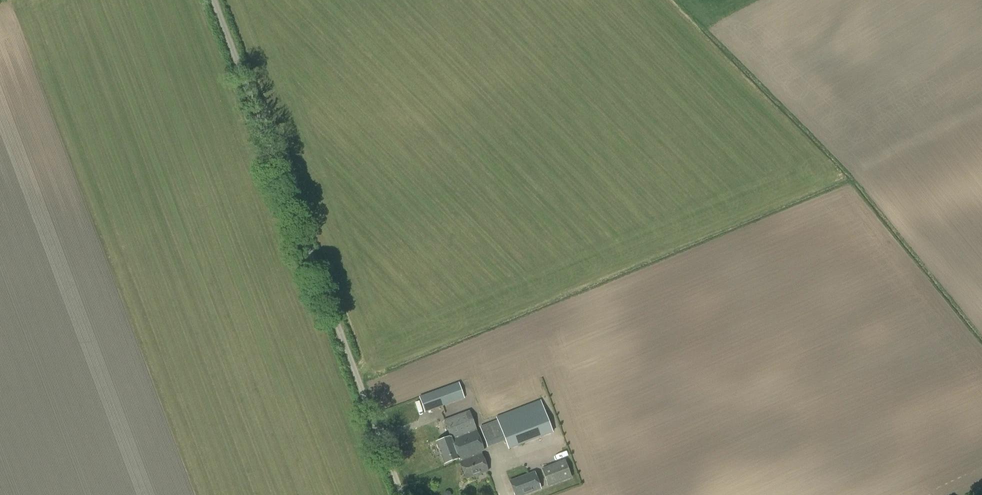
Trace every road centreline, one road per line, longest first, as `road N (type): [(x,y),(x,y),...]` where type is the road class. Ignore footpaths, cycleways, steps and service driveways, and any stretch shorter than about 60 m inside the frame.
road 1 (unclassified): [(402,494),(214,0)]

